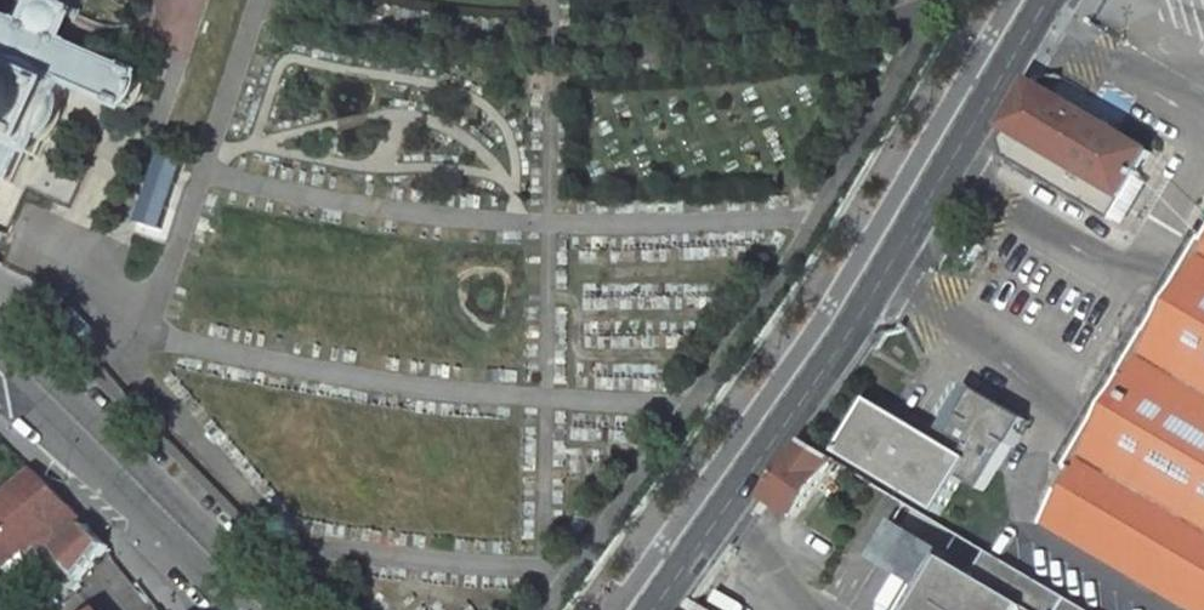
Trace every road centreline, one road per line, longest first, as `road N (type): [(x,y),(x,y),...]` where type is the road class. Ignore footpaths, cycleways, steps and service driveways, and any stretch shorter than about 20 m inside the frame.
road 1 (residential): [(1047,0),(820,377),(653,609)]
road 2 (tertiary): [(255,609),(0,342)]

